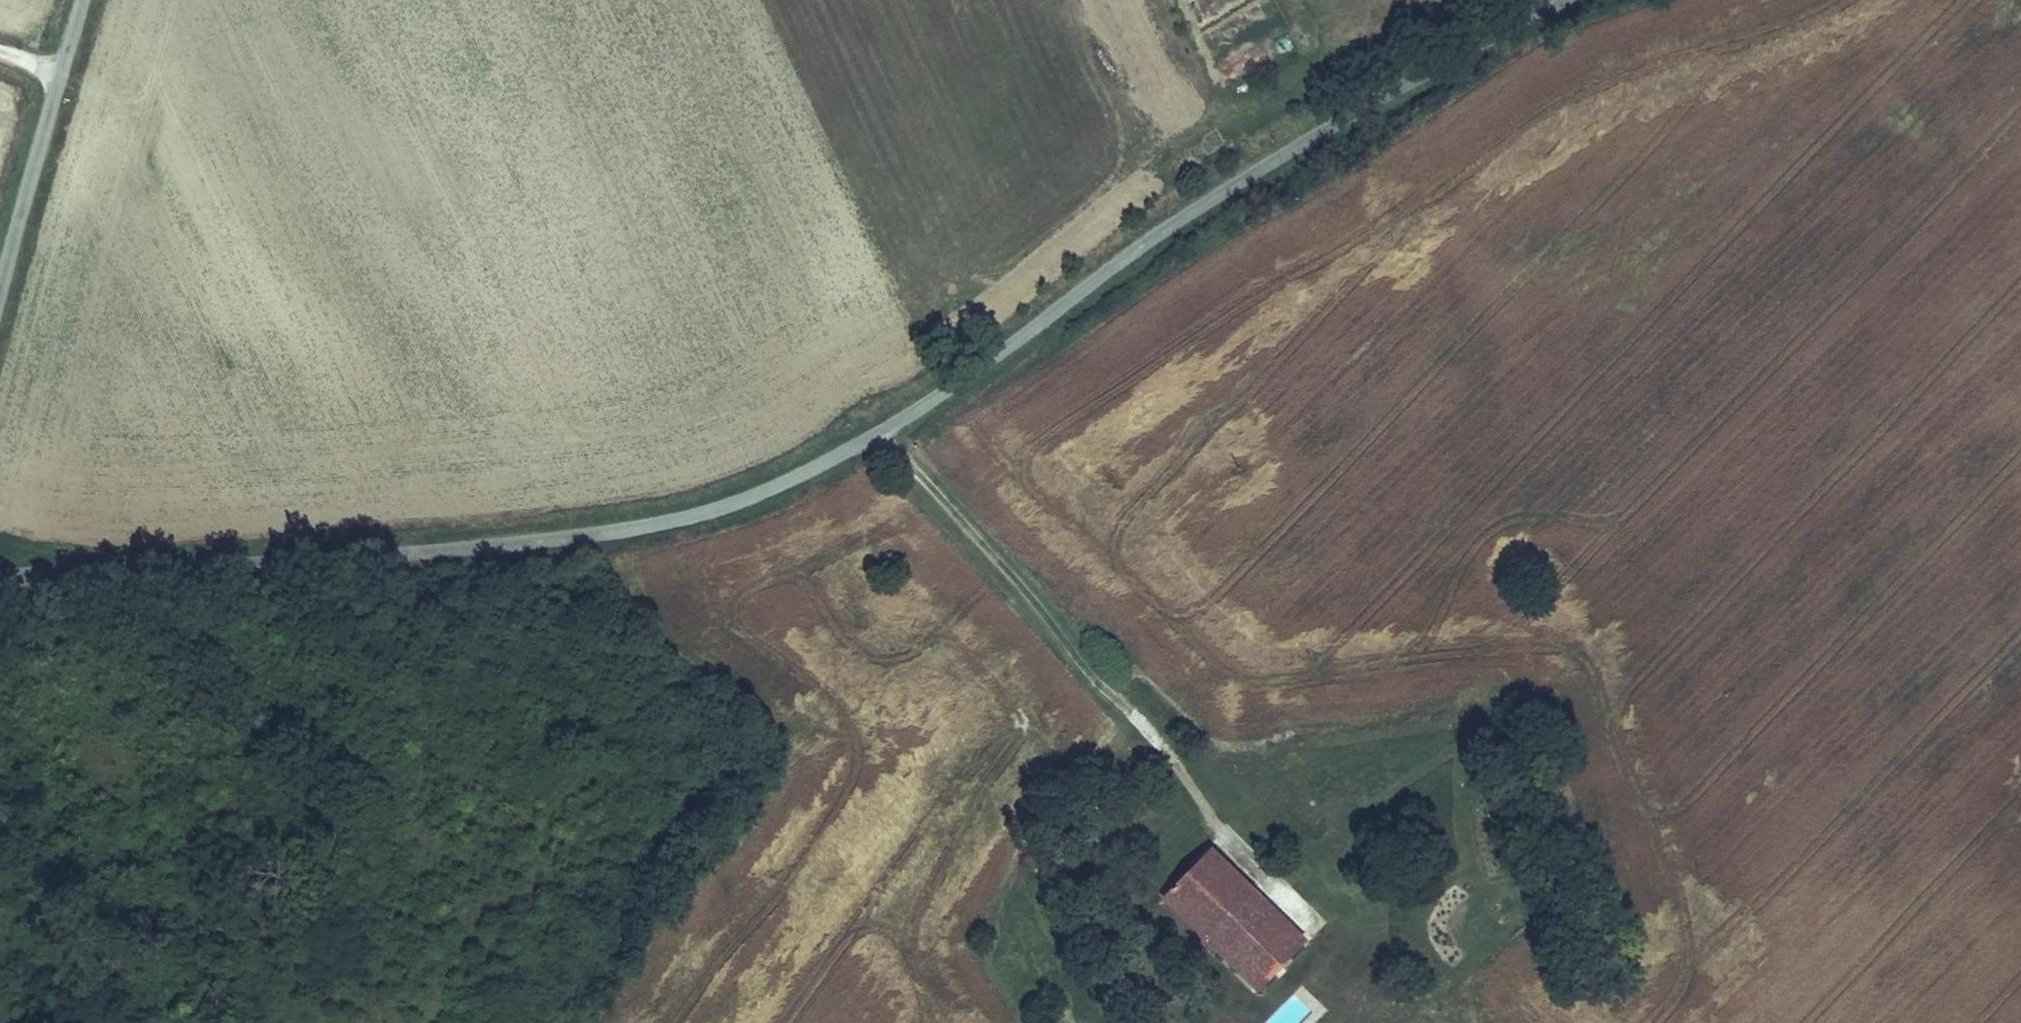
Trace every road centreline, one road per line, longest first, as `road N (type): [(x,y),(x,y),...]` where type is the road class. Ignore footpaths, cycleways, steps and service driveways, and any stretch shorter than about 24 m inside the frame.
road 1 (unclassified): [(1569,0),(1278,151),(878,430),(738,498),(621,525),(0,569)]
road 2 (unclassified): [(83,0),(0,300)]

